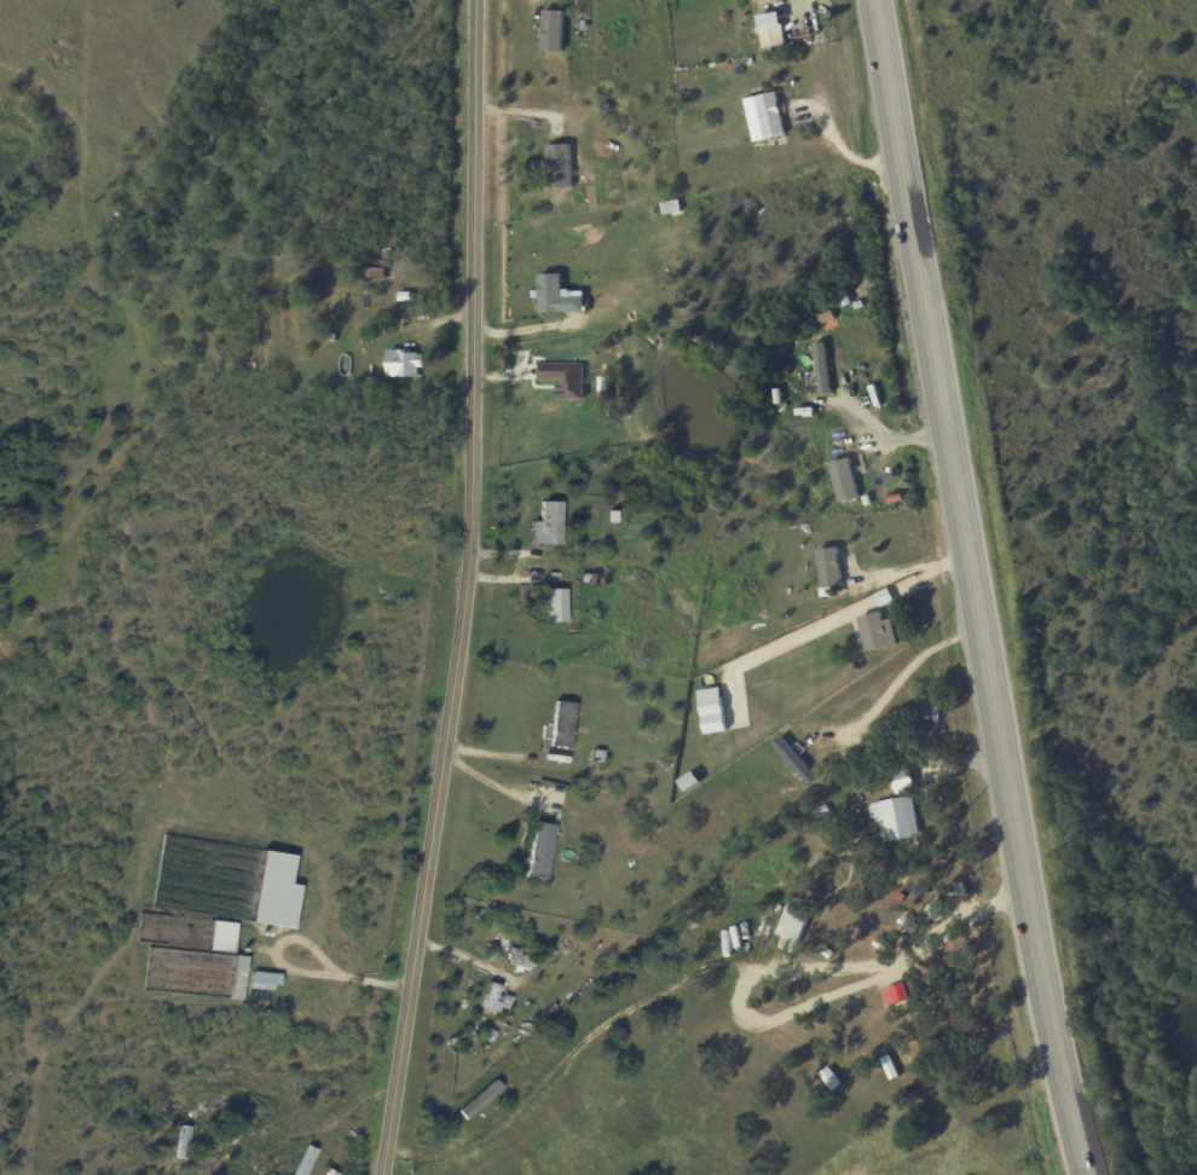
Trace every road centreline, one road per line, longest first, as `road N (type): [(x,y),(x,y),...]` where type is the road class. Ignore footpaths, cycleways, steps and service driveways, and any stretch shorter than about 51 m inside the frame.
road 1 (trunk): [(1087,1174),(1040,984),(873,0)]
road 2 (tertiary): [(379,1174),(470,538),(476,0)]

